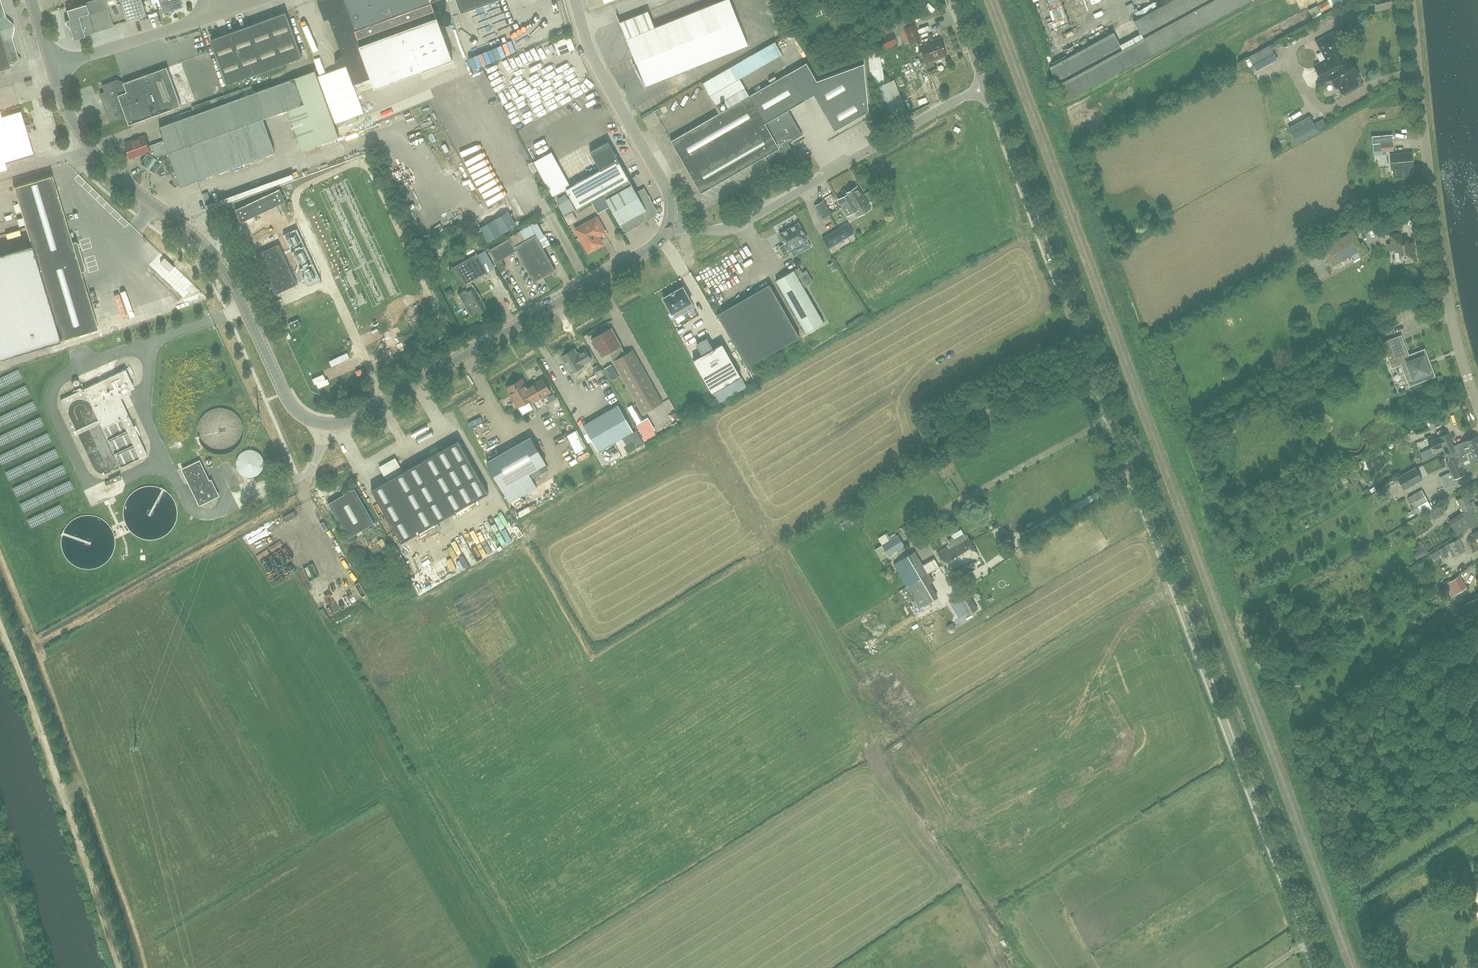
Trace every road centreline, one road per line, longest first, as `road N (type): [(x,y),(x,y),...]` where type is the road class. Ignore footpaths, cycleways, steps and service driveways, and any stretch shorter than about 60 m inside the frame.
road 1 (unclassified): [(1316,967),(980,88)]
road 2 (unclassified): [(670,221),(650,249),(355,418),(318,423),(290,403),(220,263),(90,148),(52,67)]
road 3 (residential): [(1477,401),(1440,253),(1410,0)]
road 4 (track): [(0,623),(119,967)]
road 5 (unclassified): [(670,221),(709,230),(738,225),(980,88)]
road 6 (unclassified): [(670,221),(669,194),(590,49),(575,0)]
road 7 (unclassified): [(52,67),(258,0)]

